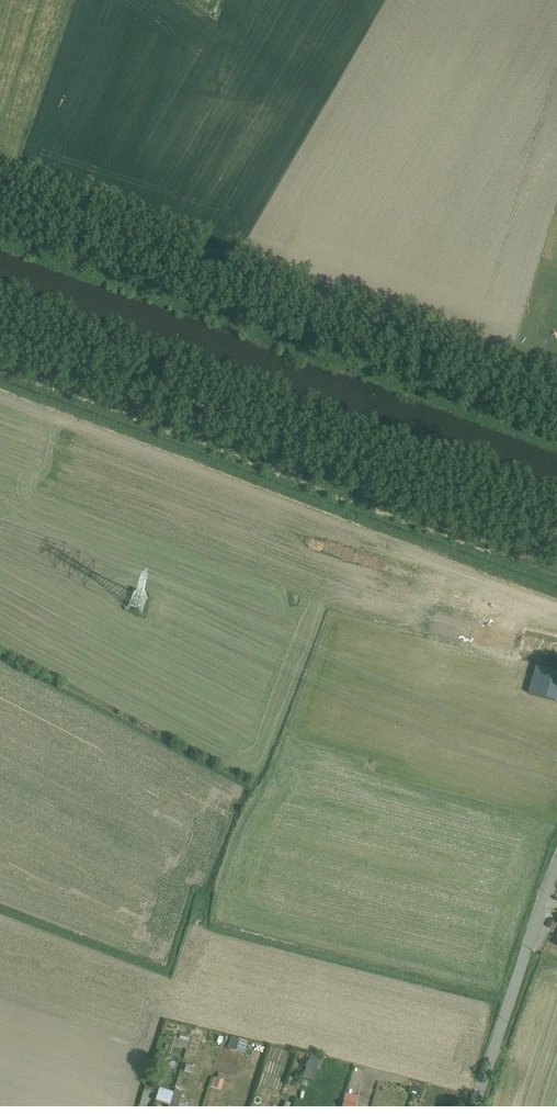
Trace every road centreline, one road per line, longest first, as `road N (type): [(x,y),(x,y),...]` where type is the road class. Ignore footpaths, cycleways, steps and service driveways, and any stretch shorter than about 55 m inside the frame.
road 1 (unclassified): [(472,1113),(556,872)]

